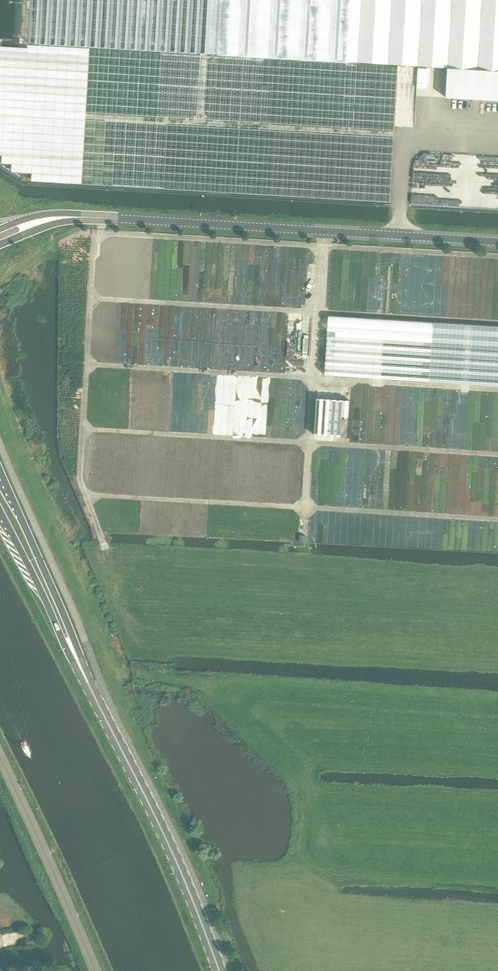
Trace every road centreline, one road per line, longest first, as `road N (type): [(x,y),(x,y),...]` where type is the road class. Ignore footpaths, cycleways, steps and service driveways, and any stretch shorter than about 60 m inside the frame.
road 1 (tertiary): [(497,241),(76,216),(39,221)]
road 2 (primary): [(220,970),(172,850),(74,654)]
road 3 (tertiary): [(96,970),(0,758)]
road 4 (primary): [(74,654),(0,475)]
road 5 (primary): [(0,514),(74,654)]

